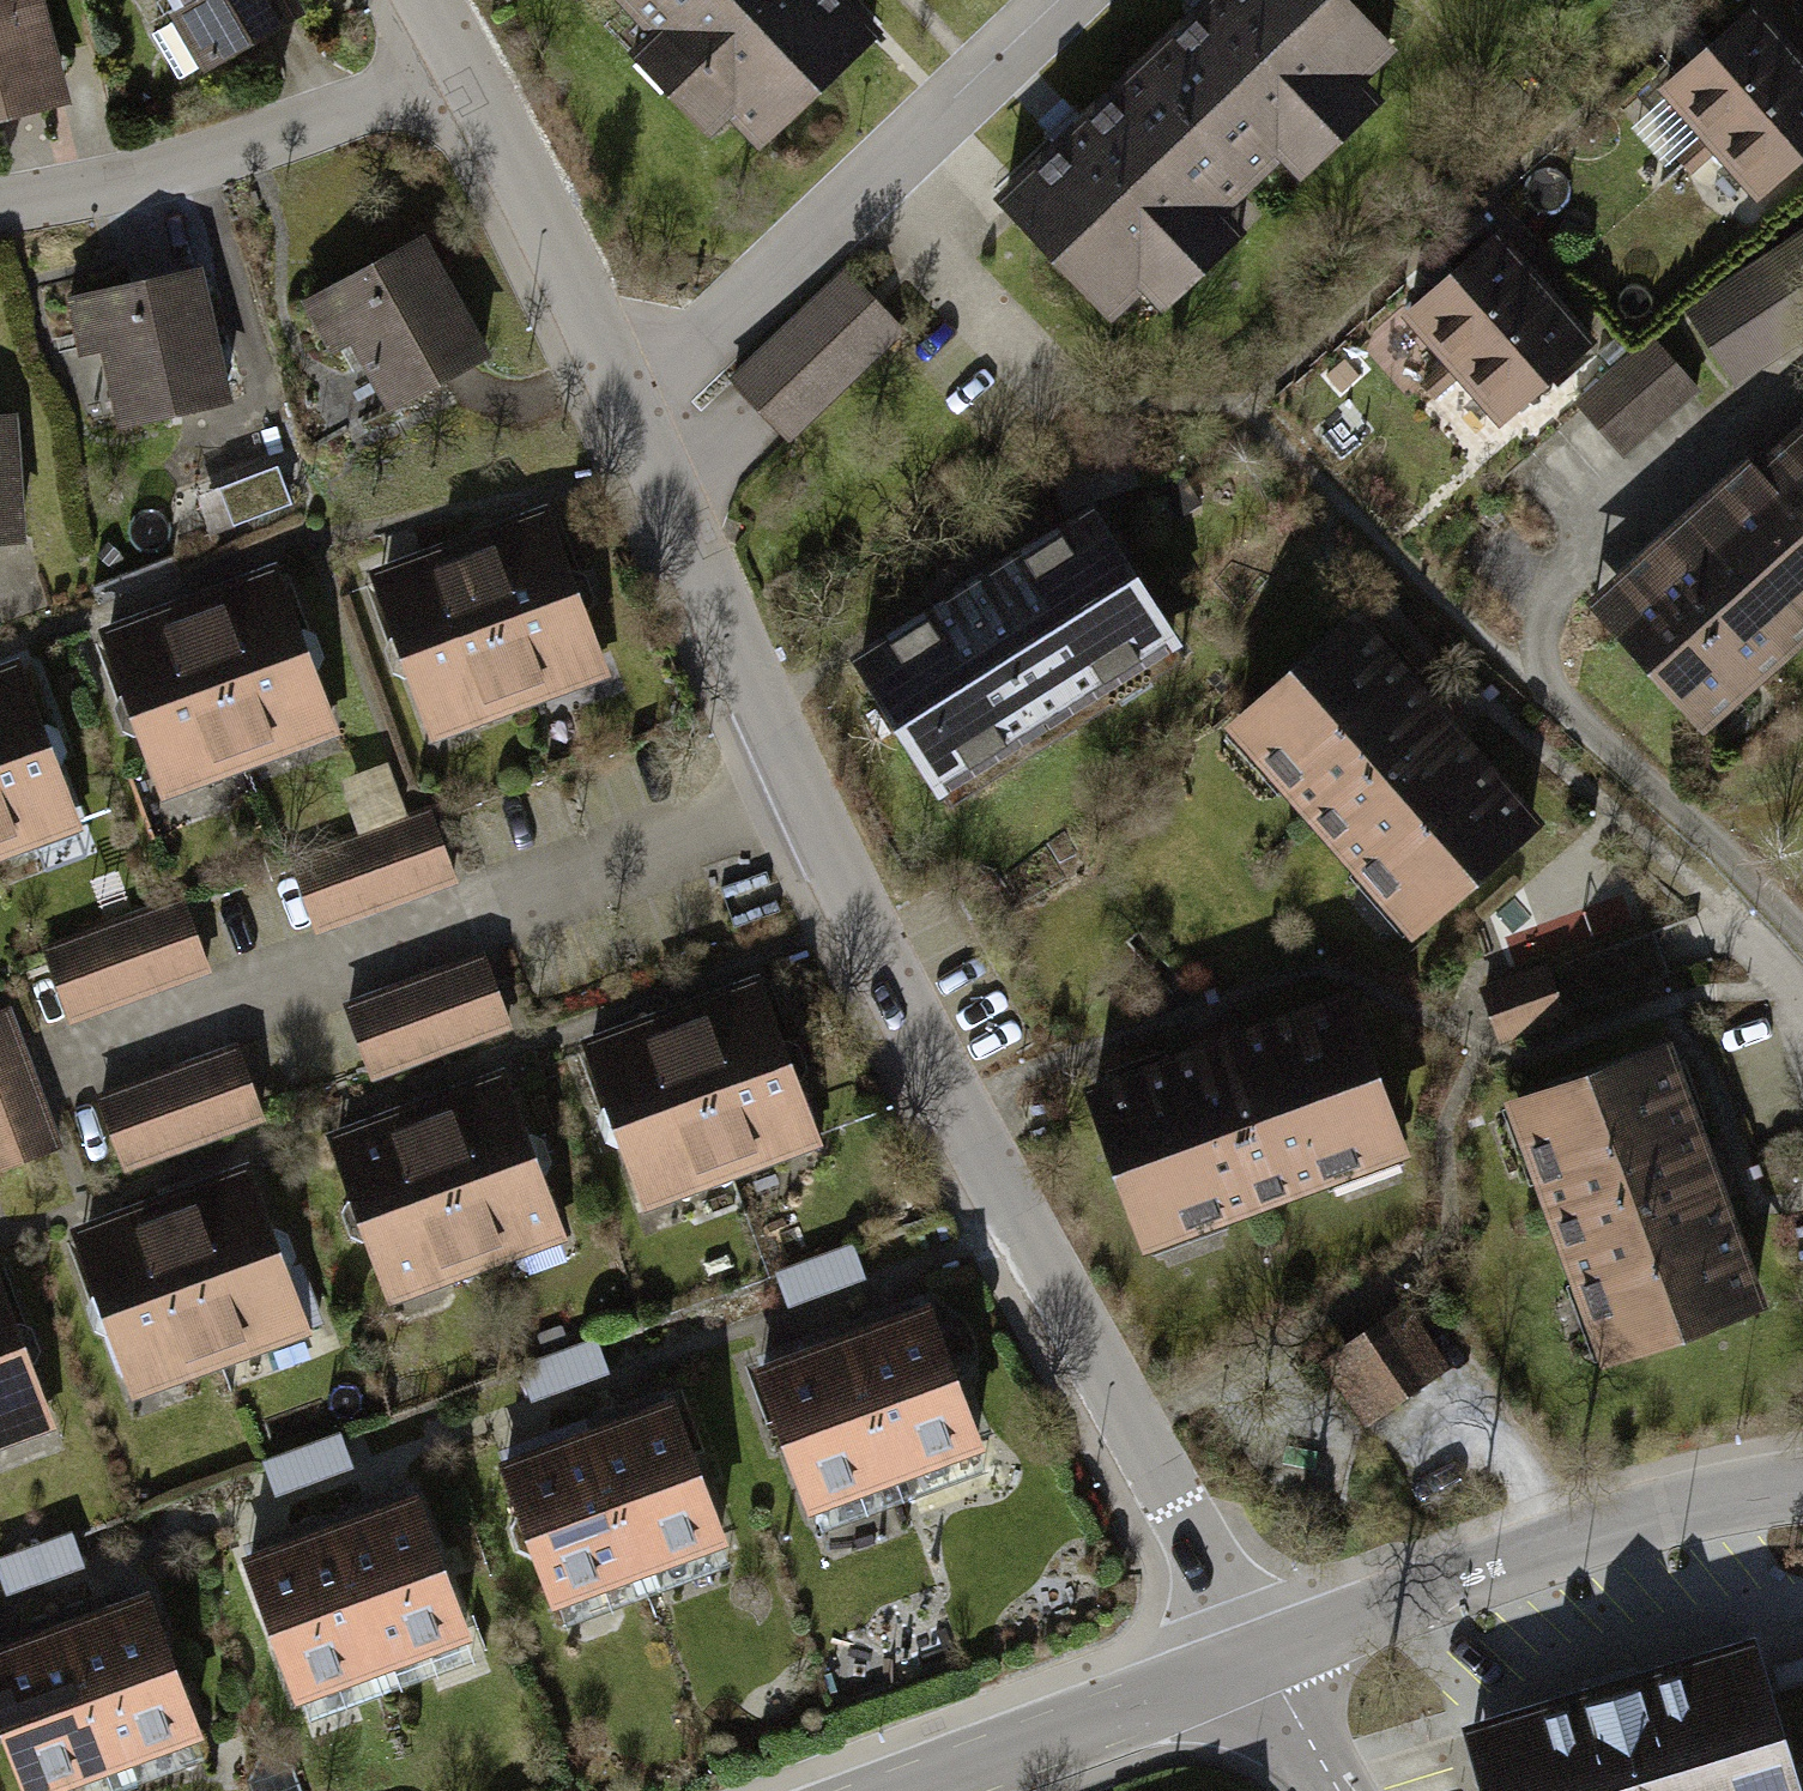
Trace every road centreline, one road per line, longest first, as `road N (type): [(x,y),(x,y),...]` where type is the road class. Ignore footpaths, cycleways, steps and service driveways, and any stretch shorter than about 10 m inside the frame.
road 1 (residential): [(797,789),(1133,1432),(1265,1653)]
road 2 (residential): [(66,1058),(797,789)]
road 3 (residential): [(618,413),(1054,0)]
road 4 (tertiary): [(1265,1653),(1601,1536),(1802,1488)]
road 5 (residential): [(0,215),(188,174),(473,70)]
road 6 (residential): [(618,413),(797,789)]
road 7 (tertiary): [(908,1790),(1265,1653)]
road 8 (residential): [(473,70),(618,413)]
road 9 (tertiary): [(1265,1653),(1340,1790)]

